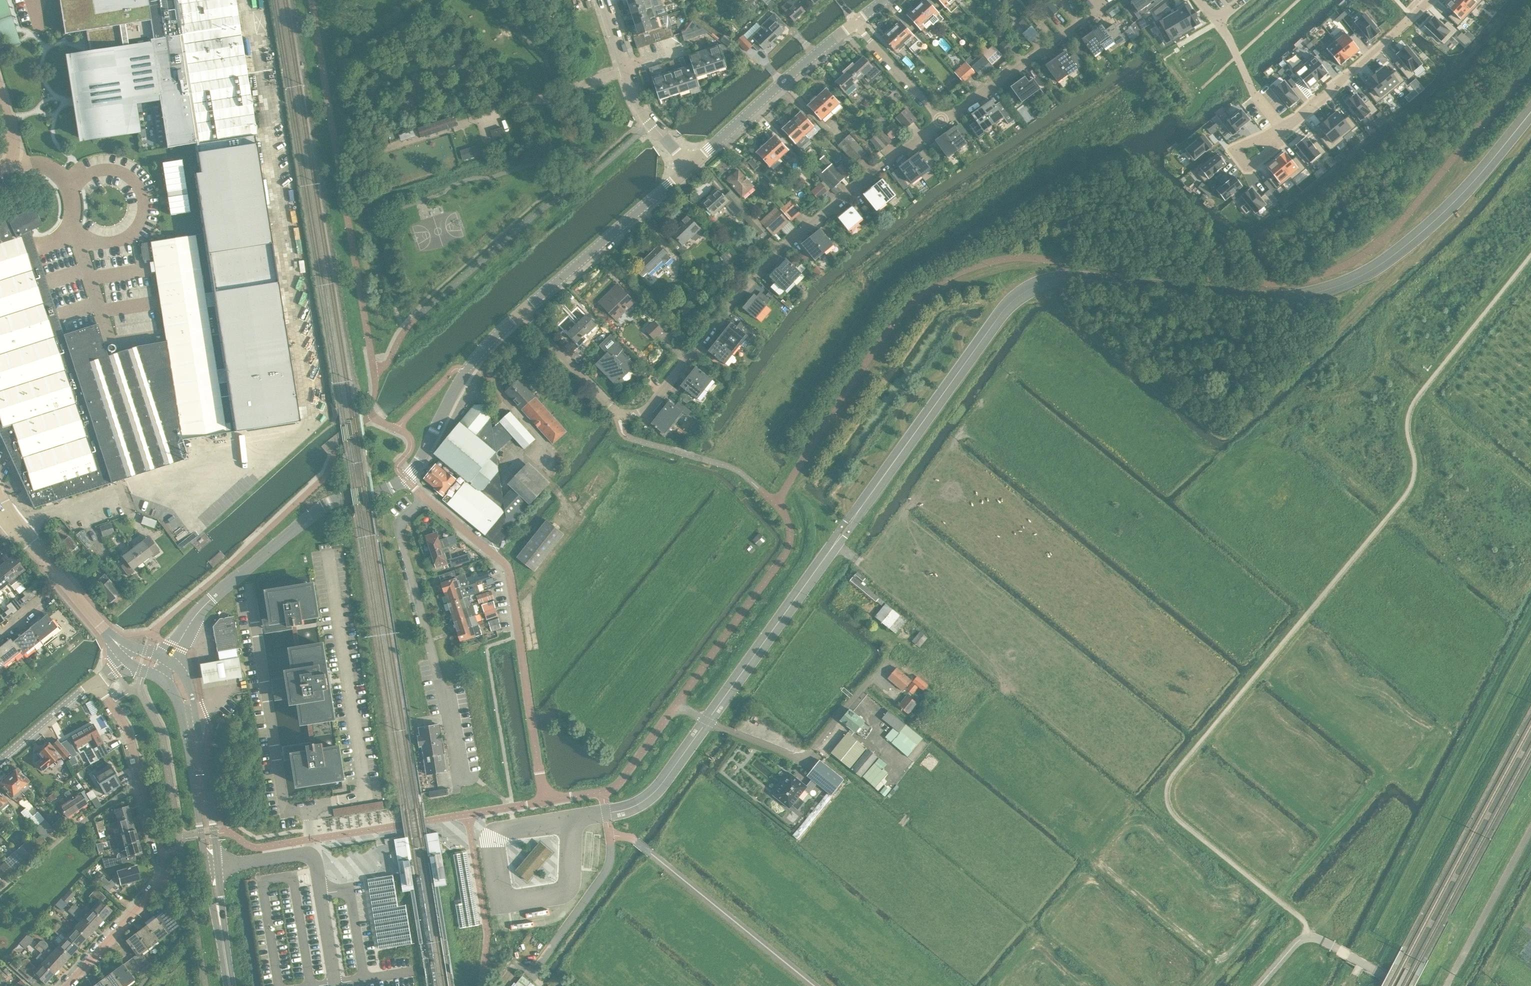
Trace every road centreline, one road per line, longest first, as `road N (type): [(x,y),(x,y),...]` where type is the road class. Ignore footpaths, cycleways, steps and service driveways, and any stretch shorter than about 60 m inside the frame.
road 1 (residential): [(620,413),(645,411),(787,243),(939,120)]
road 2 (track): [(1530,641),(1352,985)]
road 3 (residential): [(68,985),(167,876),(127,733),(93,682)]
road 4 (residential): [(171,665),(201,612),(304,521),(329,503),(405,478)]
road 5 (residential): [(460,775),(398,525),(426,498)]
road 6 (unclassified): [(249,588),(284,811),(305,808)]
road 7 (residential): [(1427,0),(1245,155)]
road 8 (residential): [(523,312),(689,166)]
road 9 (residential): [(689,166),(853,23)]
road 10 (tertiary): [(218,865),(192,697),(171,665)]
road 11 (residential): [(405,478),(468,368),(523,312)]
road 12 (residential): [(939,120),(1100,6)]
road 13 (tertiary): [(164,681),(180,709),(207,867)]
road 14 (tertiary): [(127,652),(9,515)]
road 15 (residential): [(519,636),(508,567),(426,498)]
road 16 (residential): [(620,413),(523,312)]
road 17 (unclassified): [(309,853),(334,985)]
road 18 (residential): [(939,120),(853,23)]
road 19 (residential): [(0,760),(93,682)]

